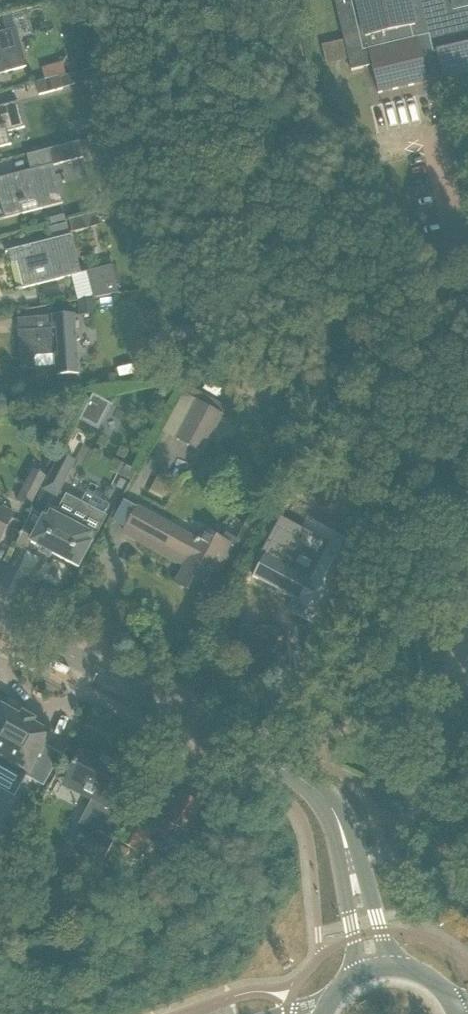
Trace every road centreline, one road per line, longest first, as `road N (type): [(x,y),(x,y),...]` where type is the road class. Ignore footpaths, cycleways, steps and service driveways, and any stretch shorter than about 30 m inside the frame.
road 1 (tertiary): [(353,871),(332,806),(297,772),(0,618)]

